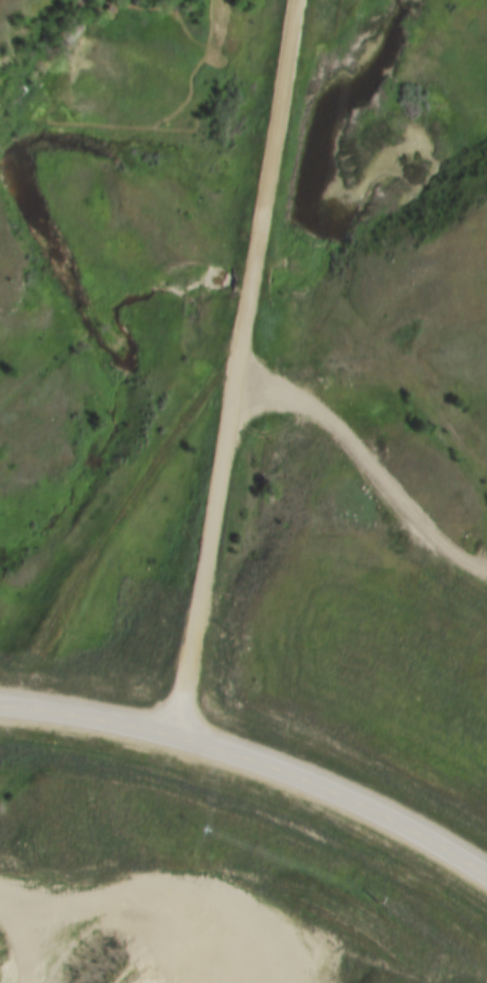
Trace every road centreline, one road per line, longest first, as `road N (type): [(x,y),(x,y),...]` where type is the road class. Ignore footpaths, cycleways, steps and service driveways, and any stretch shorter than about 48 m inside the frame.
road 1 (residential): [(173,741),(297,0)]
road 2 (secondary): [(0,708),(115,725),(259,769),(425,843),(486,882)]
road 3 (track): [(237,385),(213,388),(197,402),(64,600),(27,671),(0,690)]

